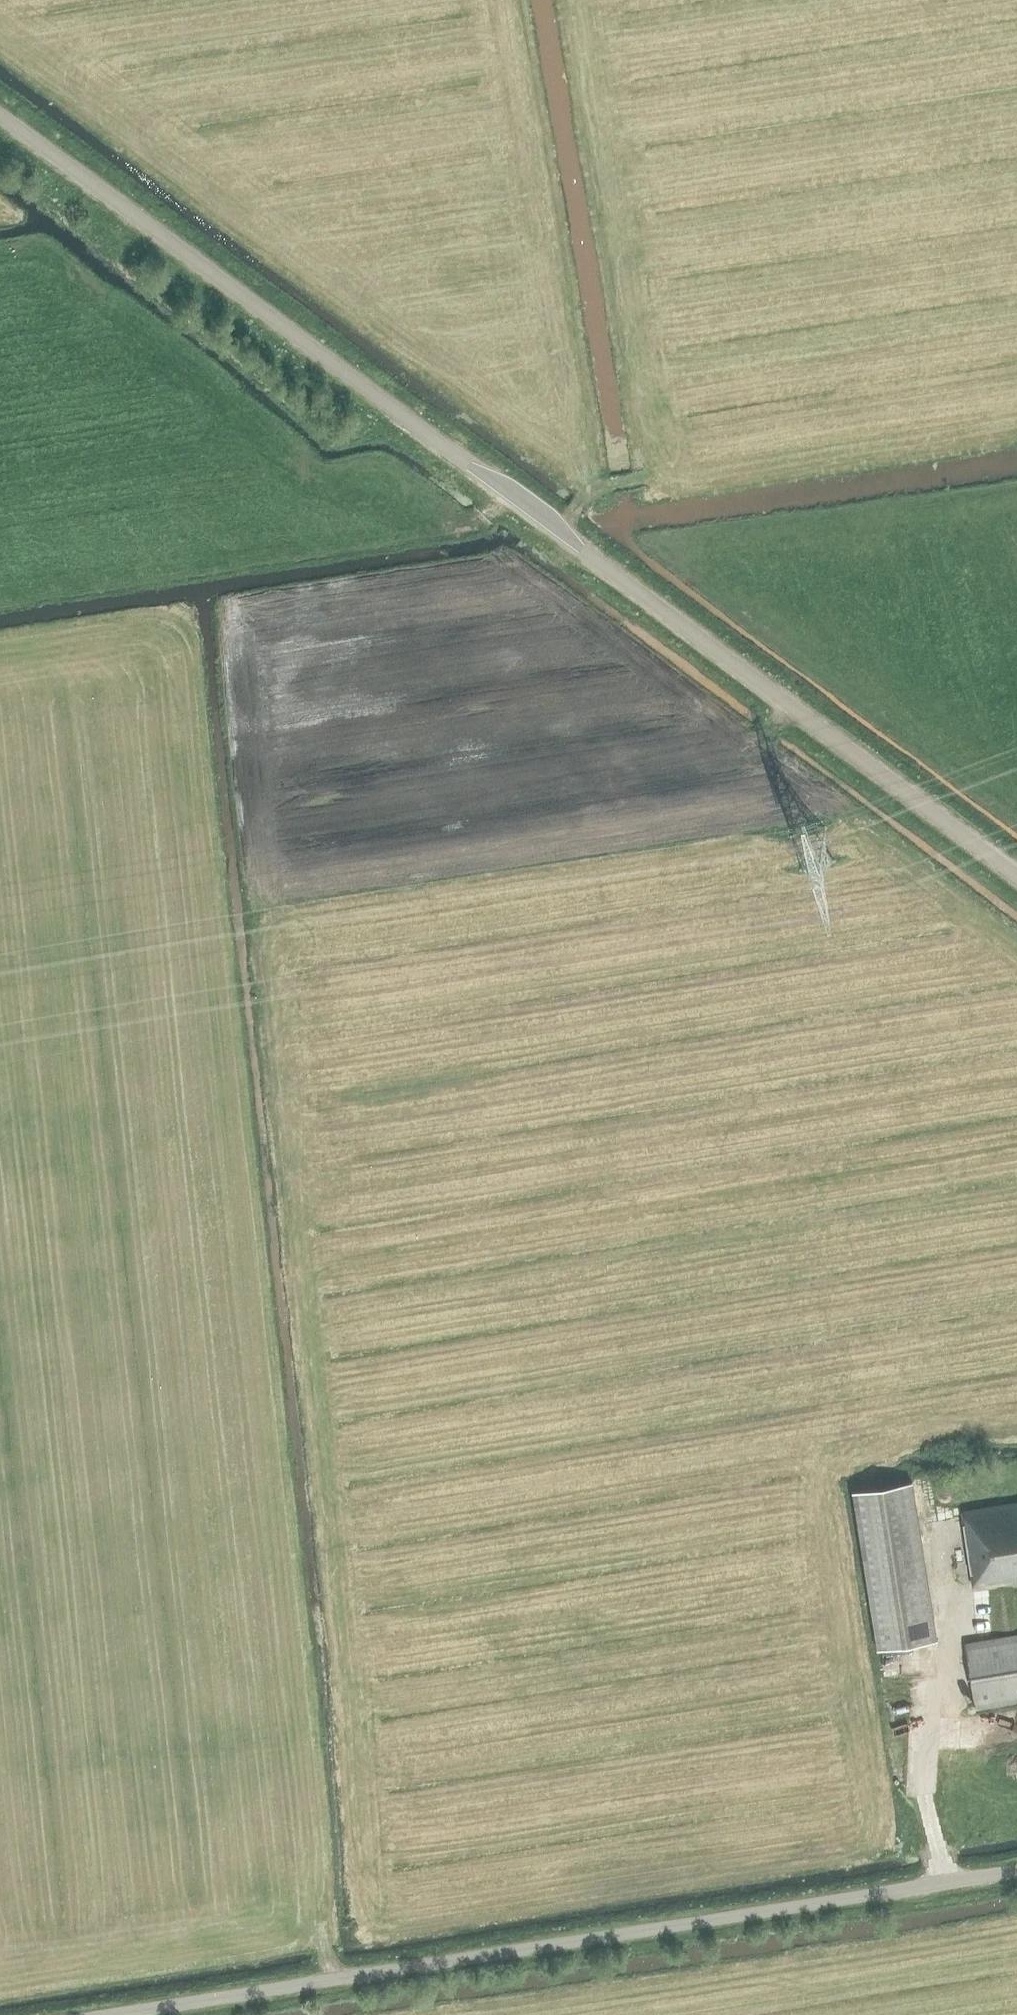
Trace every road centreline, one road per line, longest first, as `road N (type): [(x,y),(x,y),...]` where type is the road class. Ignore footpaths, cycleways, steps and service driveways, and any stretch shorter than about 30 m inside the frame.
road 1 (tertiary): [(1016,873),(0,115)]
road 2 (unclassified): [(117,2014),(1016,1872)]

